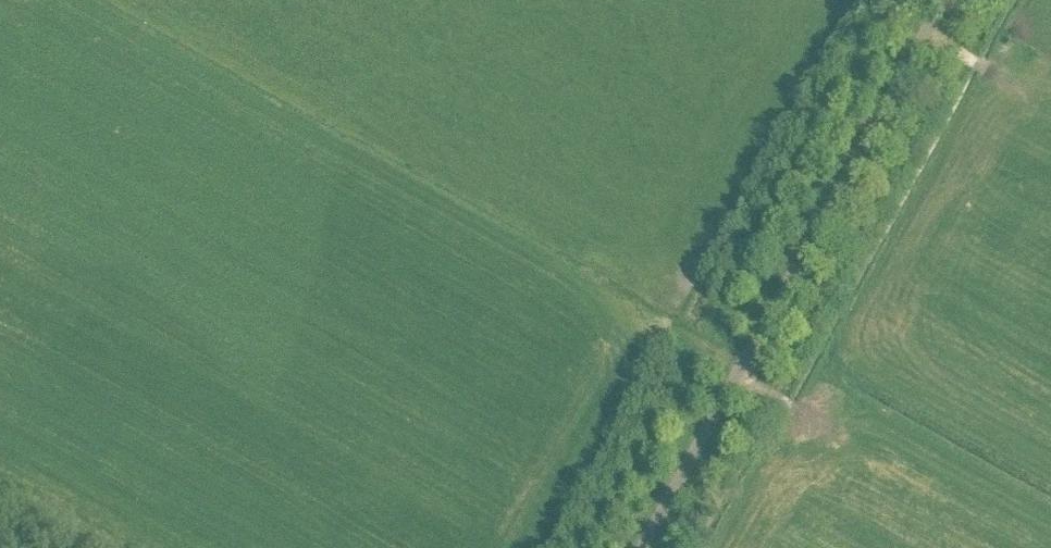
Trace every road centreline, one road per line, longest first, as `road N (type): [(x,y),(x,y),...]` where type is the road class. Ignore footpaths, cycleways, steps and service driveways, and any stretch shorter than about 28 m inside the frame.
road 1 (unclassified): [(642,547),(944,0)]

